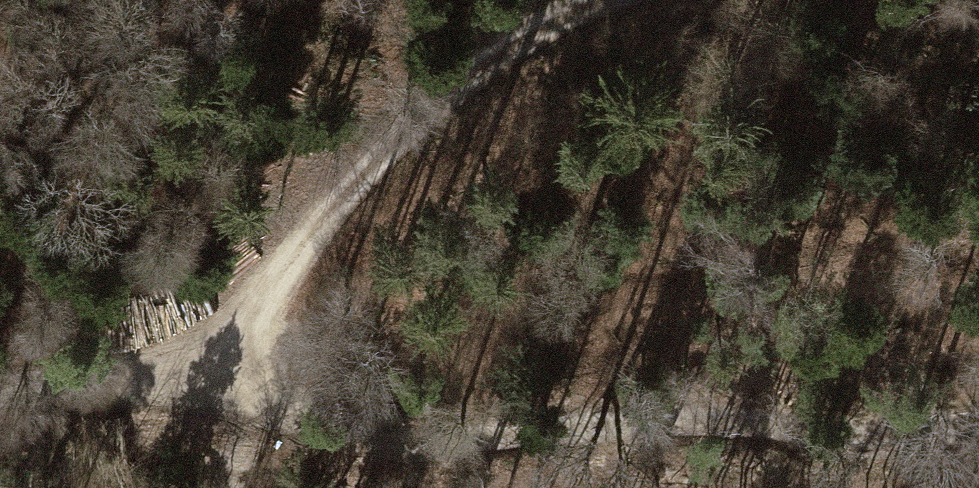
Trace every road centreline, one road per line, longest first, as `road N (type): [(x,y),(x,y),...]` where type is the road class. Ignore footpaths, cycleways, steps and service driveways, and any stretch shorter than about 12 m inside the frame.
road 1 (track): [(238,378),(281,415),(340,438),(747,419),(852,438),(978,427)]
road 2 (track): [(614,0),(451,94),(280,287),(238,378)]
road 3 (track): [(0,405),(238,378)]

